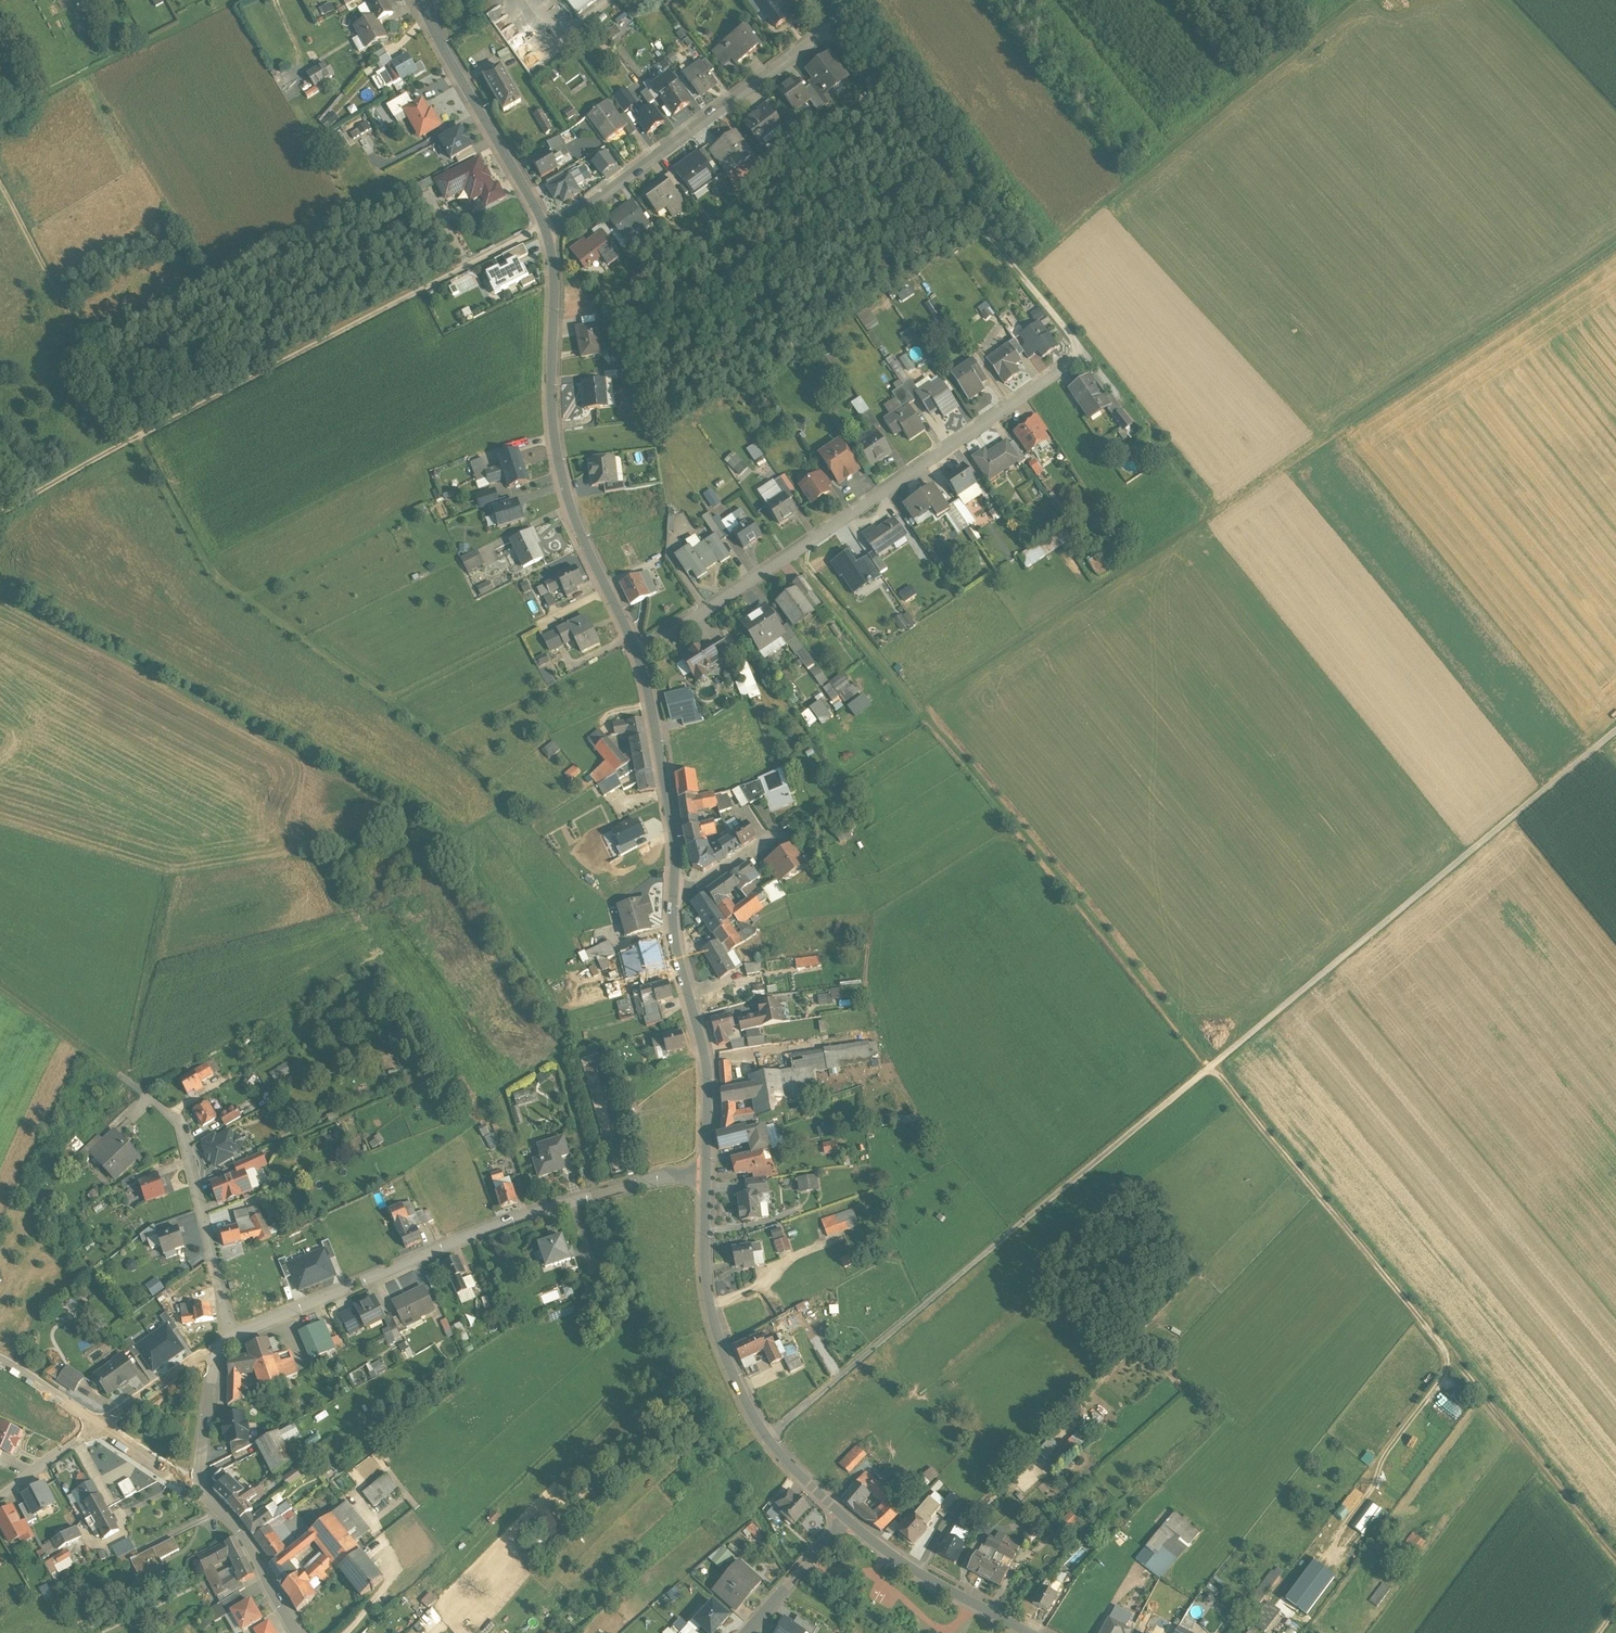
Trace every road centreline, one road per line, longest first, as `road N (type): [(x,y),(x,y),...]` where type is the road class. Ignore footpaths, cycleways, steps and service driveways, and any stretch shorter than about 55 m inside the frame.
road 1 (track): [(1615,731),(766,1437)]
road 2 (track): [(532,629),(392,701),(230,590),(0,186)]
road 3 (track): [(1615,1562),(1209,1067)]
road 4 (track): [(823,30),(1220,519)]
road 5 (track): [(0,513),(548,227)]
road 6 (residential): [(638,651),(1088,352)]
road 7 (residential): [(231,1337),(491,1228),(598,1194),(706,1176)]
road 8 (track): [(1220,519),(1615,255)]
road 9 (track): [(923,714),(1209,1067)]
road 10 (residential): [(548,227),(557,266),(551,386),(564,488),(638,651)]
road 11 (track): [(1357,0),(1025,276)]
road 12 (residential): [(706,1176),(707,1283),(723,1351),(766,1437),(846,1518)]
road 13 (track): [(923,714),(1220,519)]
road 14 (residential): [(548,227),(823,30)]
road 15 (residential): [(676,892),(679,966),(706,1065),(706,1176)]
road 16 (residential): [(231,1337),(180,1129),(127,1081)]
road 17 (track): [(230,0),(0,114)]
road 18 (residential): [(638,651),(672,815),(676,892)]
road 19 (residential): [(438,34),(548,227)]
road 20 (residential): [(846,1518),(928,1580),(1024,1632)]
road 21 (track): [(799,550),(923,714)]
road 22 (residential): [(298,1632),(244,1534),(201,1488)]
road 23 (track): [(0,987),(127,1081)]
road 24 (residential): [(846,1518),(747,1632)]
road 25 (residential): [(201,1488),(217,1352)]
road 26 (residential): [(102,1426),(217,1352)]
road 27 (residential): [(676,892),(700,888),(786,830)]
road 28 (residential): [(0,1496),(102,1426)]

